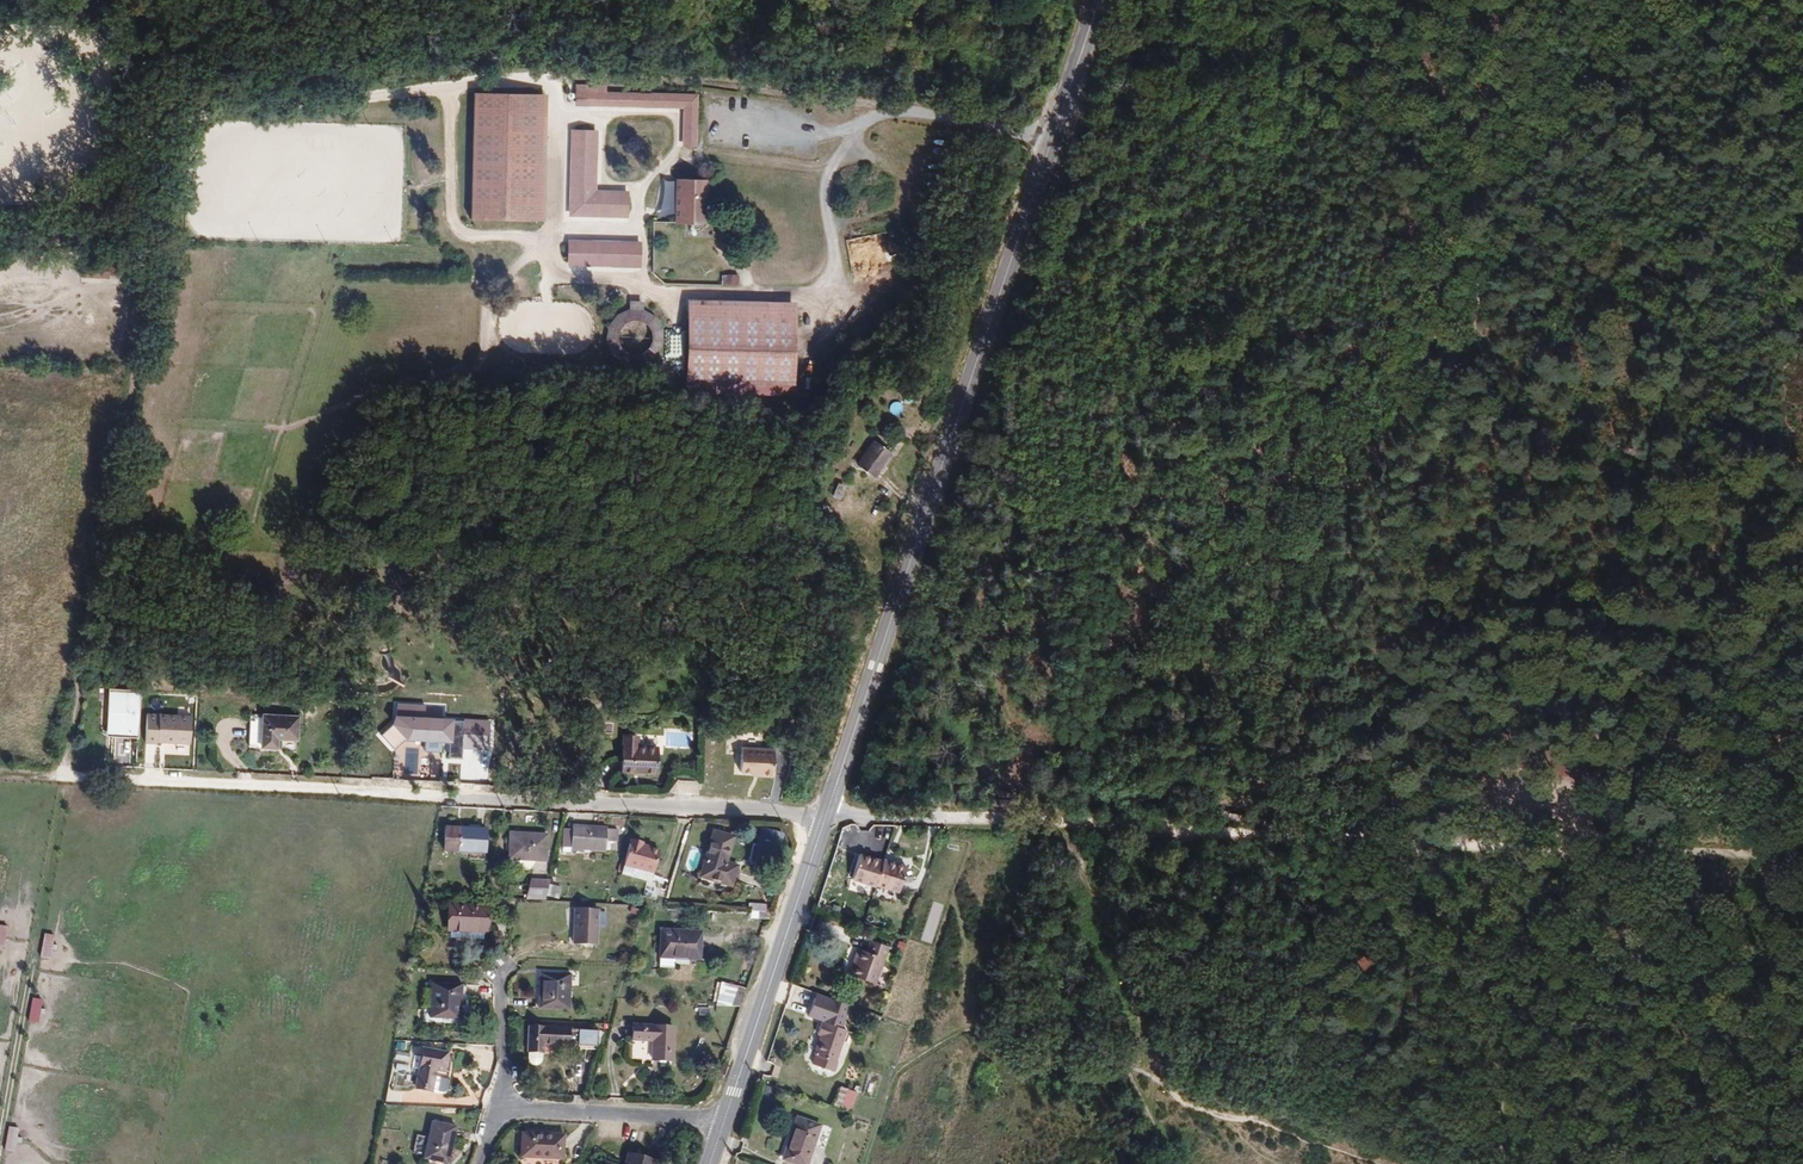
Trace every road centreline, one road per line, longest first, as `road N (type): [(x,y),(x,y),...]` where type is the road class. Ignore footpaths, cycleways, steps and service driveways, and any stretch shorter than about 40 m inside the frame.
road 1 (track): [(1501,845),(1524,506),(1546,435),(1543,356),(1478,302),(1502,56),(1512,22),(1533,0)]
road 2 (secondary): [(1098,0),(829,809)]
road 3 (unclassified): [(829,809),(815,816),(56,771)]
road 4 (track): [(1478,302),(1469,338),(1333,493),(1170,773),(1129,815),(1077,826)]
road 5 (track): [(829,809),(1501,845)]
road 6 (track): [(1512,22),(1411,57),(1180,105),(1102,104),(1058,120)]
road 7 (unclassified): [(0,1100),(56,771)]
road 8 (secondary): [(829,809),(725,1120)]
road 9 (track): [(1501,845),(1802,854)]
road 10 (residential): [(503,1106),(725,1120)]
road 11 (residential): [(513,968),(502,981),(503,1106)]

